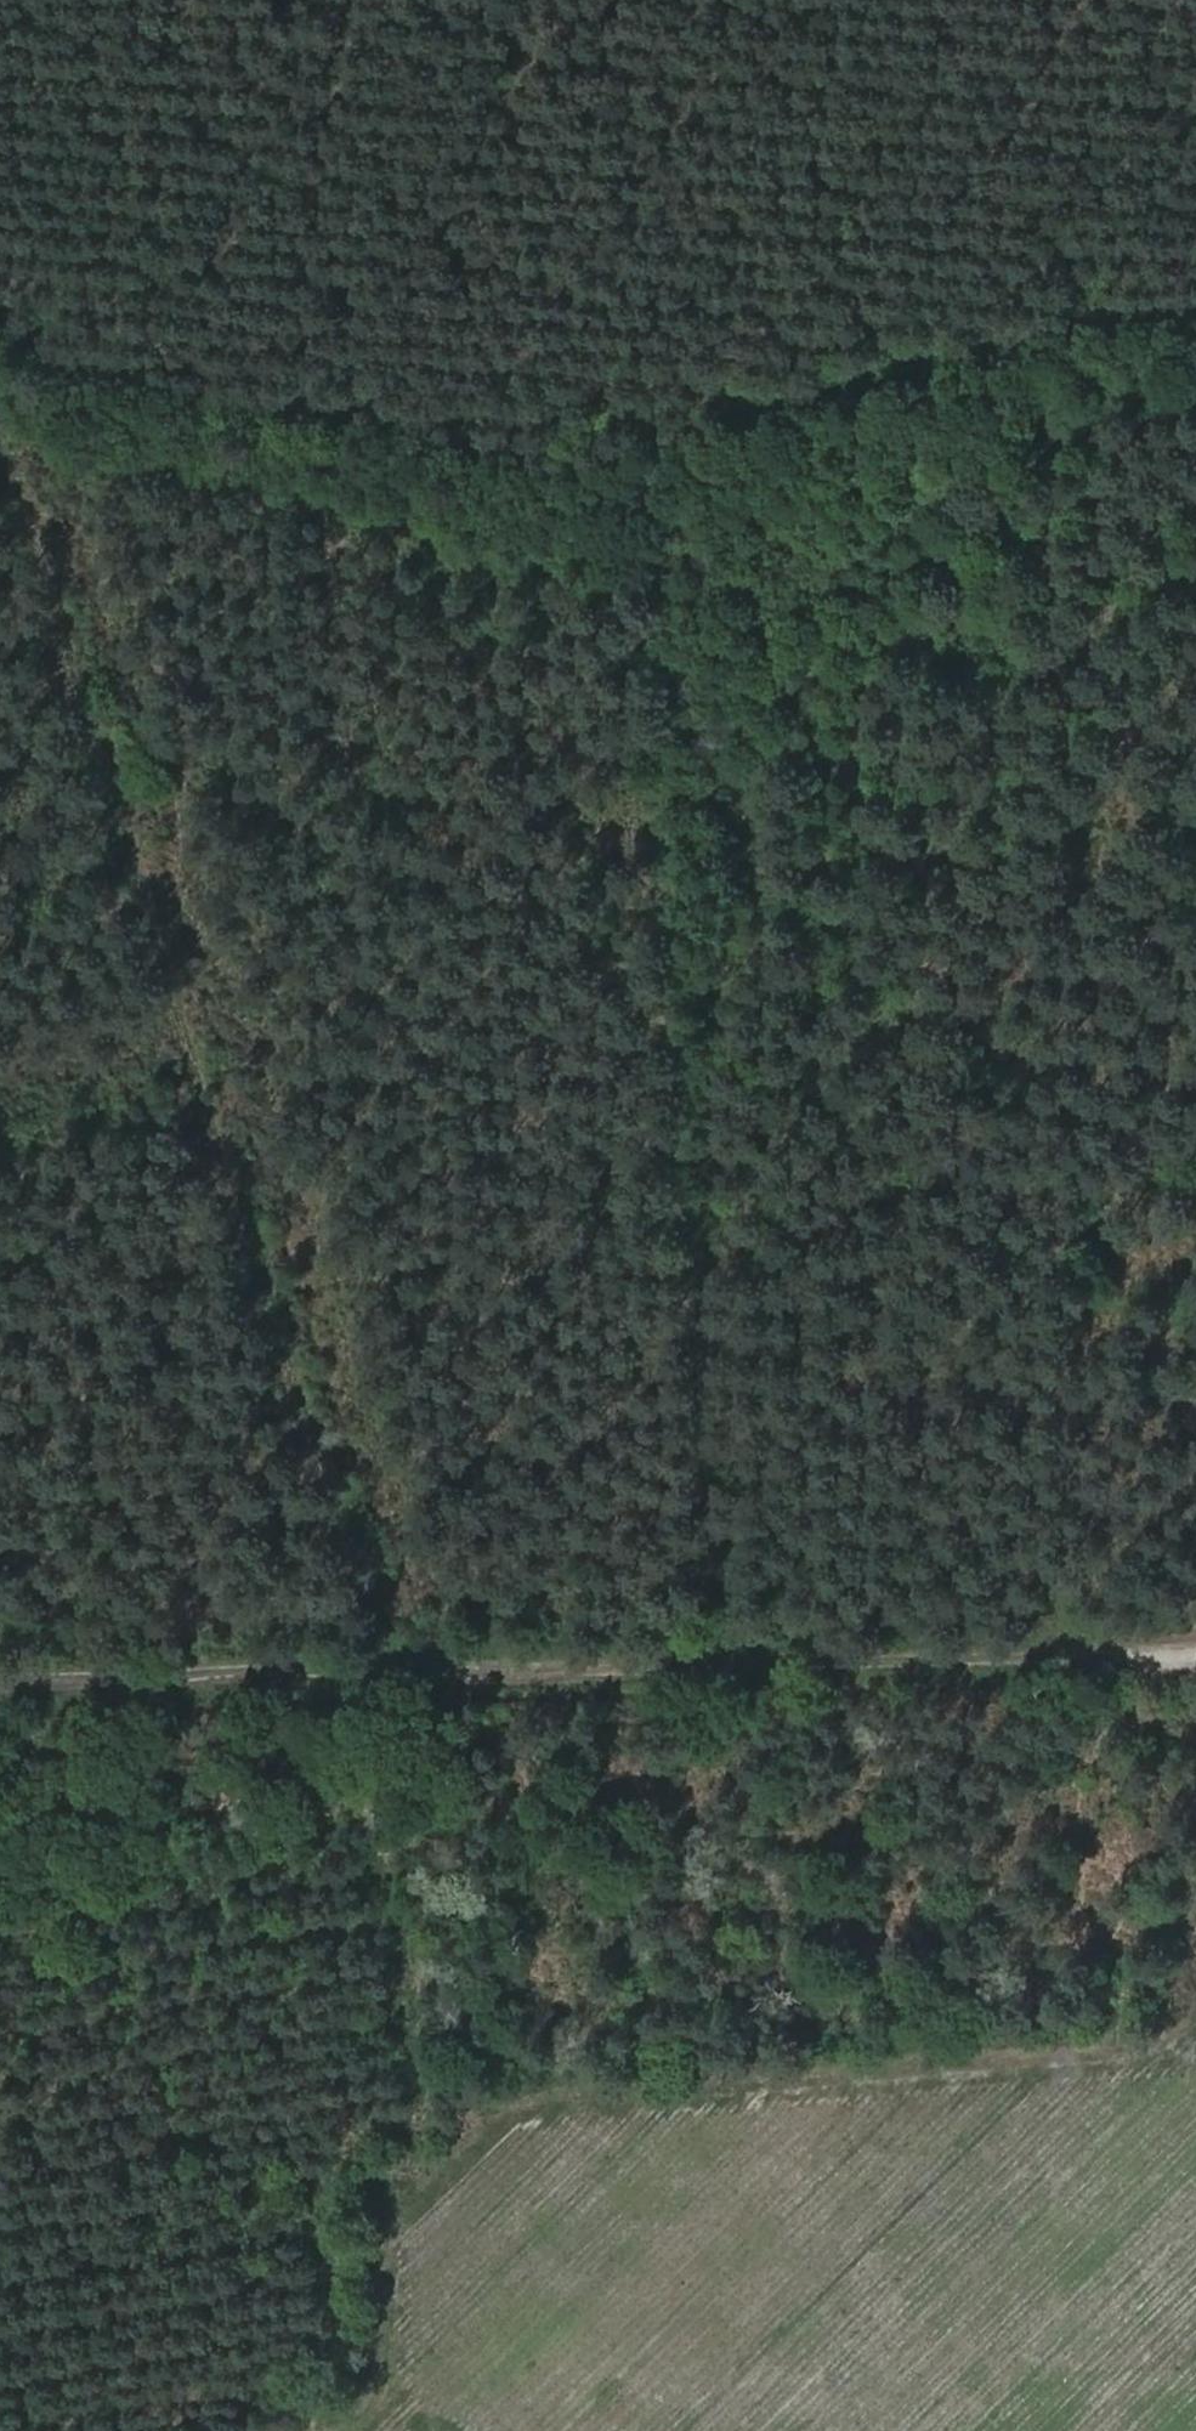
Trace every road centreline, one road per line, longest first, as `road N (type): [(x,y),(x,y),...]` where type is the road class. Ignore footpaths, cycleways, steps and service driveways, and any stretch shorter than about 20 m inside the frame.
road 1 (track): [(1195,1653),(0,1680)]

